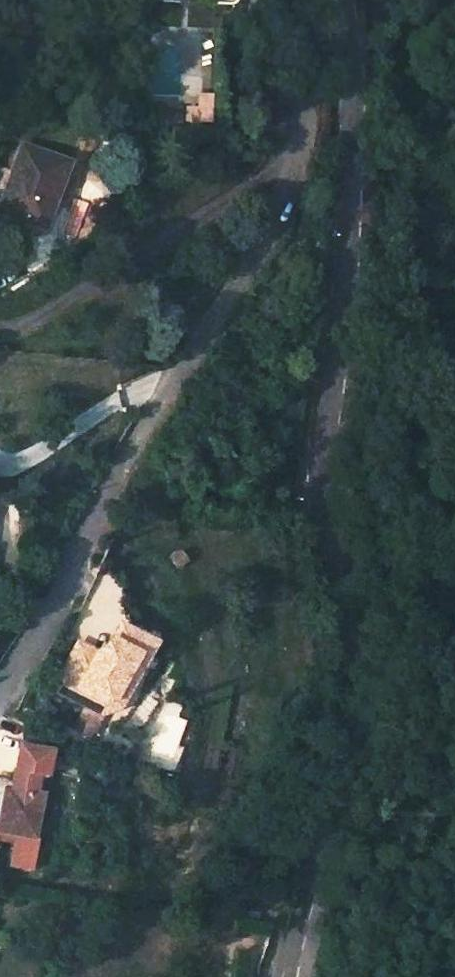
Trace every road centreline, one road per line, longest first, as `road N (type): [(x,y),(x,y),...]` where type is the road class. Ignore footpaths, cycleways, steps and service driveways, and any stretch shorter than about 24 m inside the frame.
road 1 (unclassified): [(284,976),(334,792),(347,699),(324,514),(351,197),(352,97),(343,29)]
road 2 (residential): [(0,686),(49,616),(181,370),(265,243),(294,151),(306,62),(343,29)]

